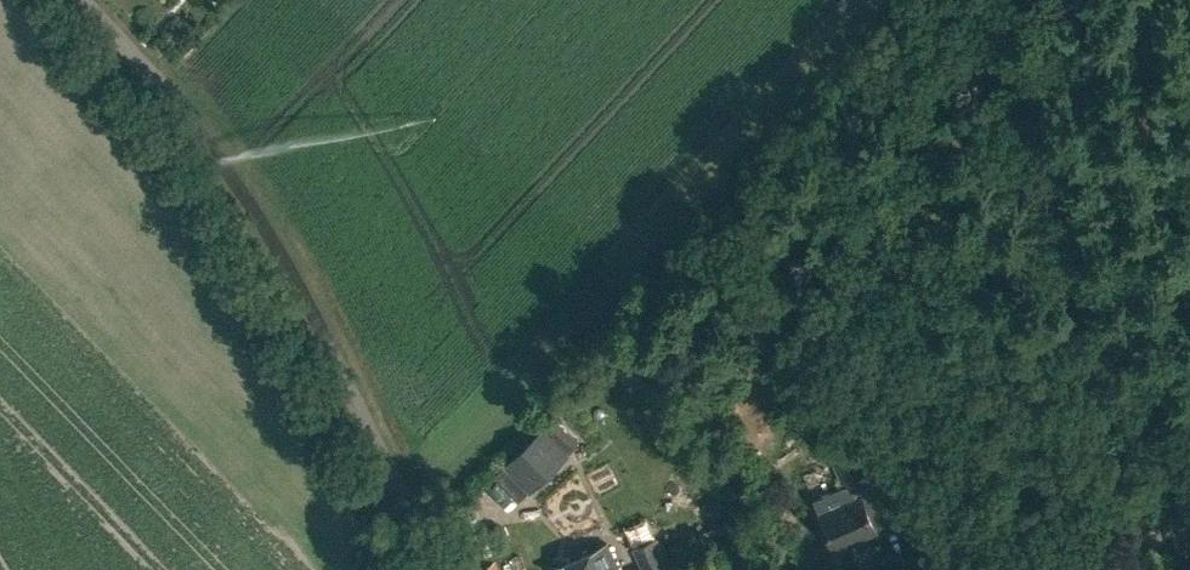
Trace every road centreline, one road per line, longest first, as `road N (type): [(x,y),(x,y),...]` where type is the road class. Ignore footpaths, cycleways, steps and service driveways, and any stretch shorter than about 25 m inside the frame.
road 1 (unclassified): [(437,569),(281,255),(237,185),(147,68),(78,0)]

